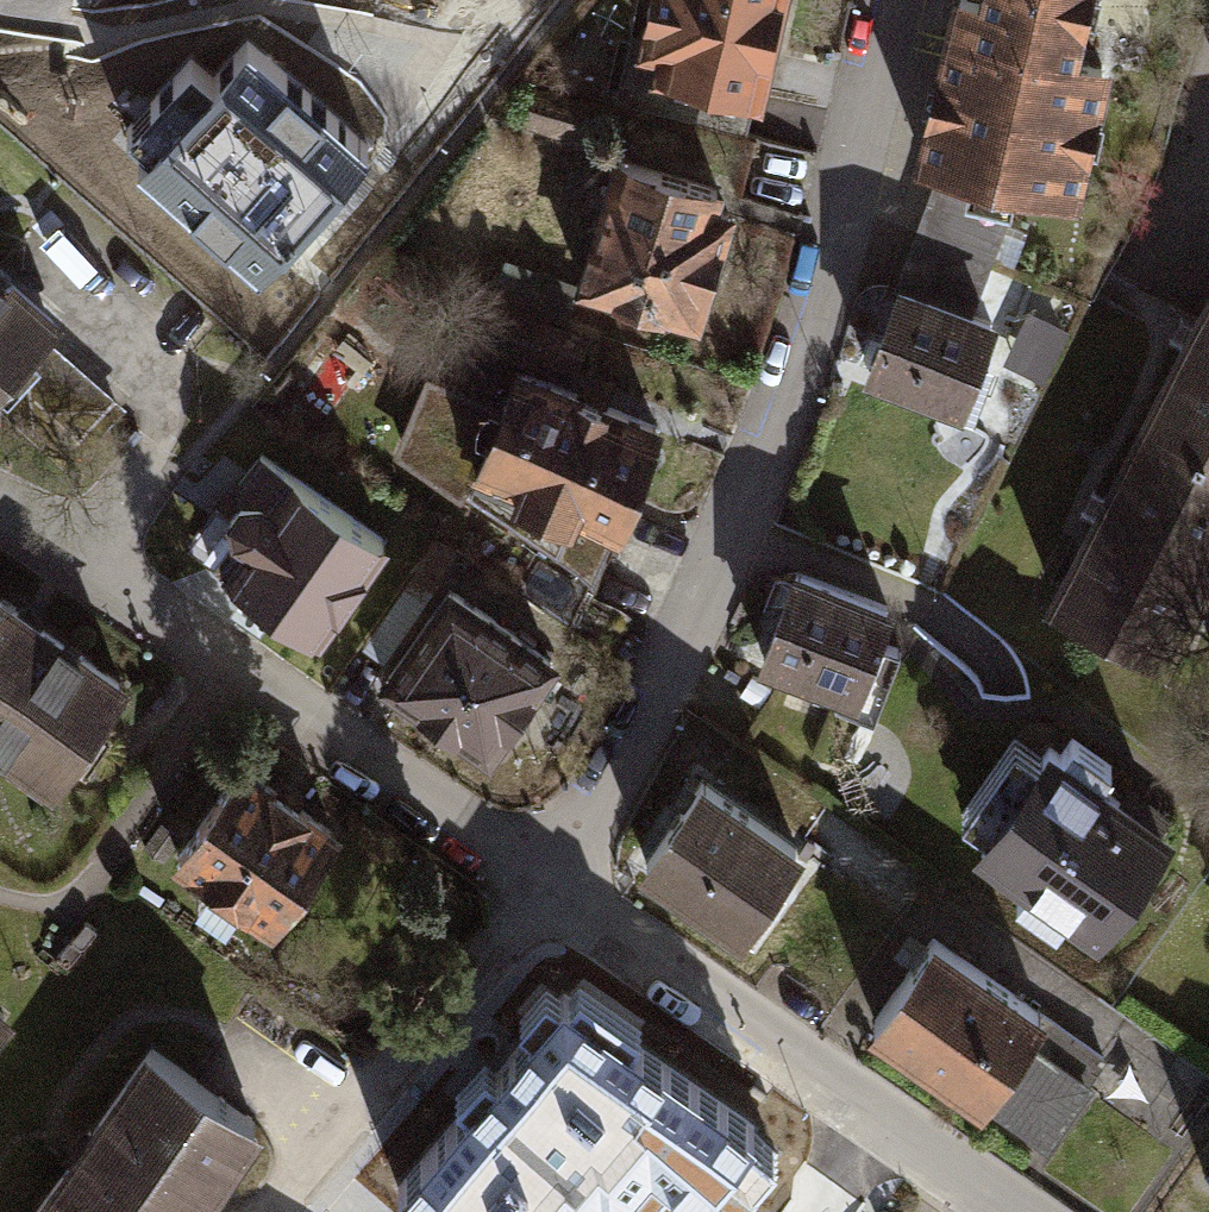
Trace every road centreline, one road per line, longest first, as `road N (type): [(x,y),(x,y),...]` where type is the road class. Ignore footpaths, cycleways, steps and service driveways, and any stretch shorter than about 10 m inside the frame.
road 1 (residential): [(552,881),(654,726),(731,524),(781,448),(836,266),(893,0)]
road 2 (residential): [(552,881),(0,526)]
road 3 (residential): [(1013,1211),(552,881)]

